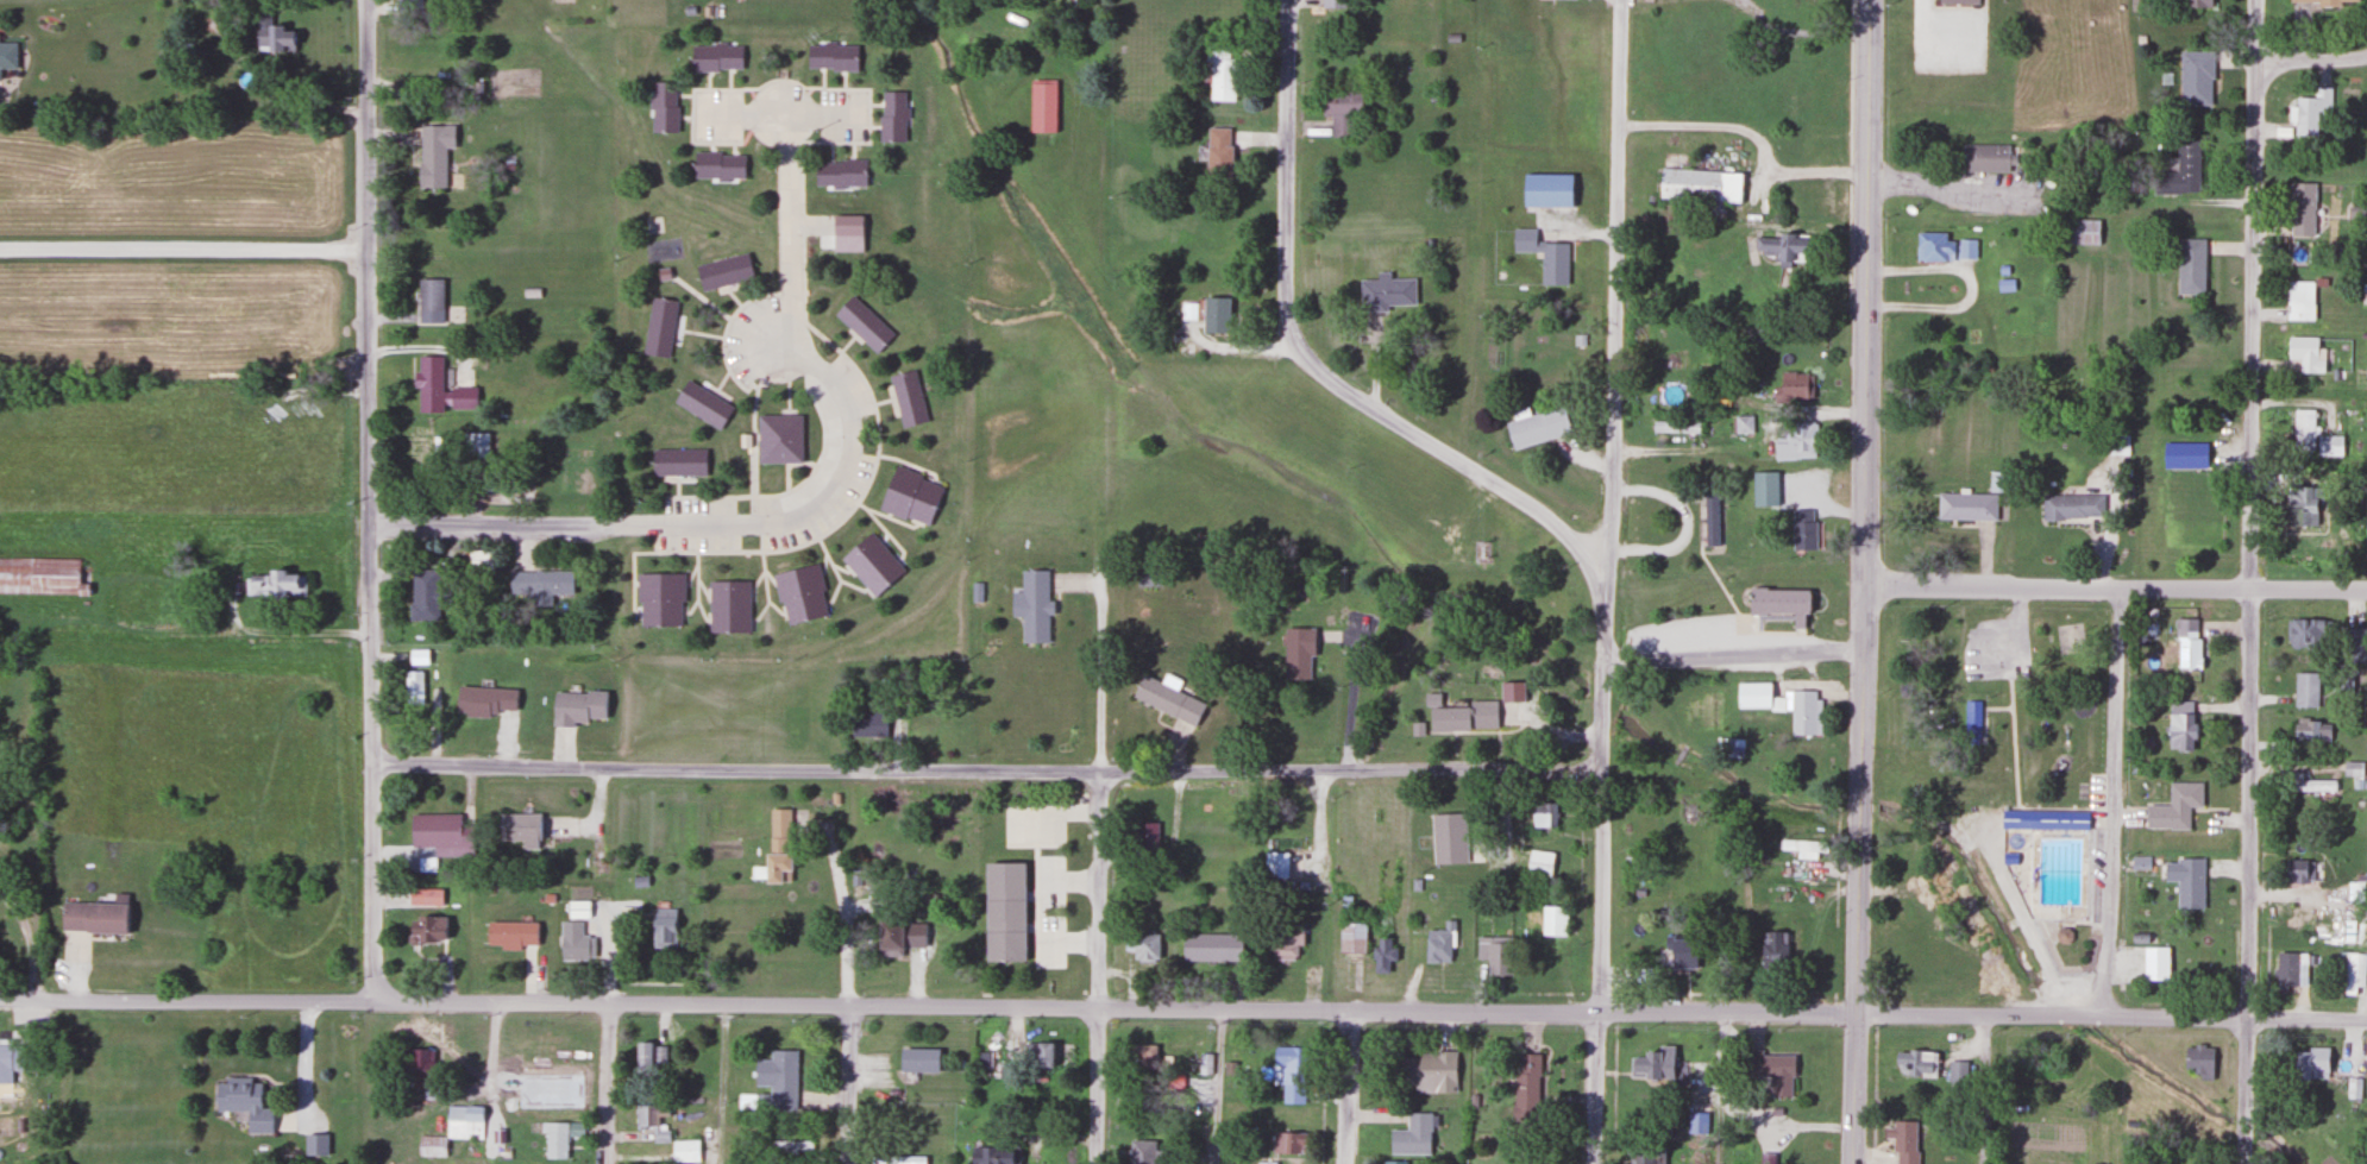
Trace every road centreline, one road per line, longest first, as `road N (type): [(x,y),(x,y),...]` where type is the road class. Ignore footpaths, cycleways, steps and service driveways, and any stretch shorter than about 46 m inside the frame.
road 1 (residential): [(183,1002),(2246,1017)]
road 2 (residential): [(371,763),(1602,773)]
road 3 (primary): [(1850,1163),(1869,0)]
road 4 (residential): [(2243,1163),(2258,0)]
road 5 (residential): [(372,1003),(368,0)]
road 6 (residential): [(370,529),(777,523),(835,495),(849,470),(852,436),(831,380),(792,350),(781,115)]
road 7 (residential): [(1602,773),(1622,0)]
road 8 (residential): [(1611,570),(1512,492),(1343,390),(1292,334),(1288,0)]
road 9 (residential): [(2105,1017),(2117,589)]
road 10 (residential): [(2249,589),(1859,585)]
road 11 (residential): [(1095,1163),(1099,832)]
road 12 (residential): [(848,1163),(850,1040),(835,857)]
road 13 (residential): [(1051,581),(1091,591),(1101,610),(1099,832)]
road 14 (residential): [(1599,1013),(1602,773)]
road 15 (residential): [(603,1163),(607,1005)]
road 16 (residential): [(1347,1163),(1349,1011)]
road 17 (residential): [(1592,1163),(1593,1013)]
road 18 (residential): [(34,1002),(183,1002)]
road 19 (residential): [(855,117),(710,114)]
road 20 (residential): [(2246,1017),(2366,1018)]

